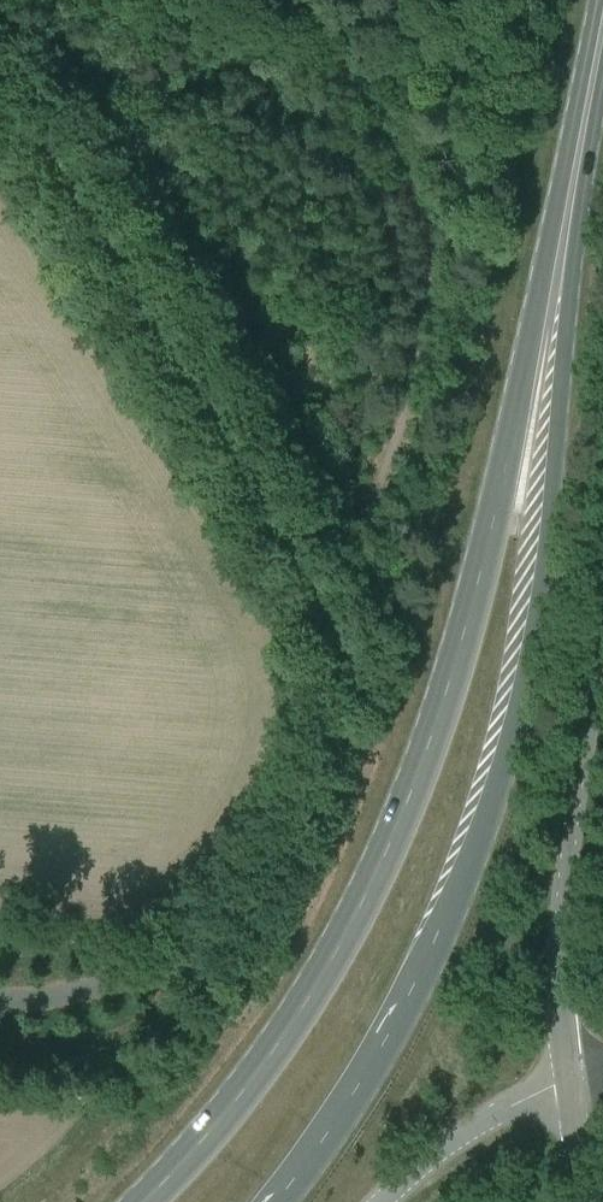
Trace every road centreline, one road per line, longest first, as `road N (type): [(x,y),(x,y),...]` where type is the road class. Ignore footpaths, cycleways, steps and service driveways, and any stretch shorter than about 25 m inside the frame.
road 1 (unclassified): [(0,999),(60,996),(107,983),(170,954),(217,920),(292,815),(313,758),(321,697),(317,626),(299,566),(90,208),(34,134),(0,108)]
road 2 (primary): [(567,208),(460,647),(423,764),(360,905),(300,1012),(218,1122),(144,1201)]
road 3 (primary): [(276,1201),(327,1133),(425,965),(499,766),(545,491),(567,208)]
road 4 (unclassified): [(567,1076),(560,928),(602,602)]
road 5 (unclassified): [(380,1201),(476,1124),(567,1076)]
road 6 (primary): [(567,208),(602,18)]
road 7 (unclassified): [(585,1201),(567,1076)]

